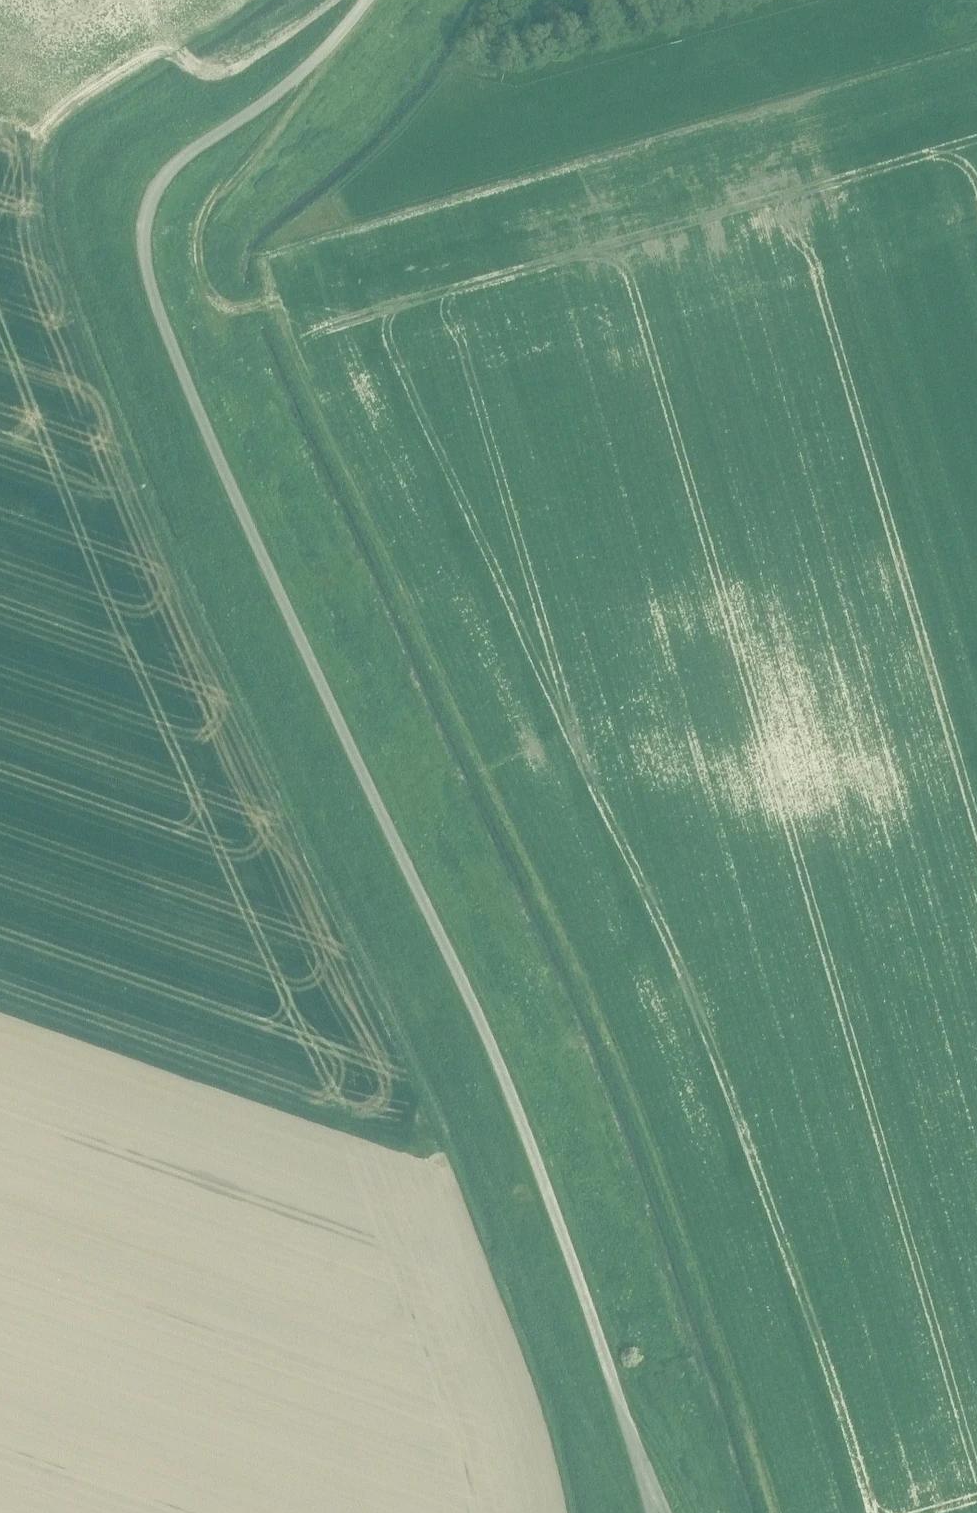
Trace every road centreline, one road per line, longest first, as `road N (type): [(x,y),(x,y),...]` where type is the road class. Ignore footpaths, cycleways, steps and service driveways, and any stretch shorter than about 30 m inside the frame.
road 1 (unclassified): [(640,1458),(474,1009),(206,433),(144,269),(142,223),(175,166),(314,61),(365,0)]

